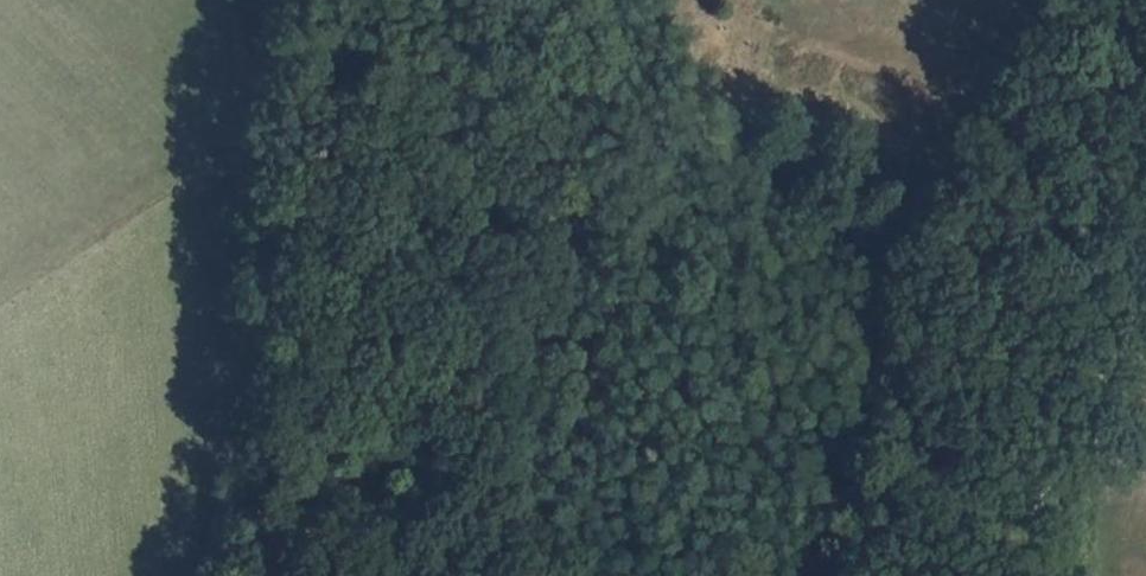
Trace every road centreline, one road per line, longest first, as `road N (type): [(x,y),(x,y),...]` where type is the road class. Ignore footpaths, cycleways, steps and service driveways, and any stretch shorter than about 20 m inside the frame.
road 1 (residential): [(273,0),(254,83),(246,426),(209,575)]

